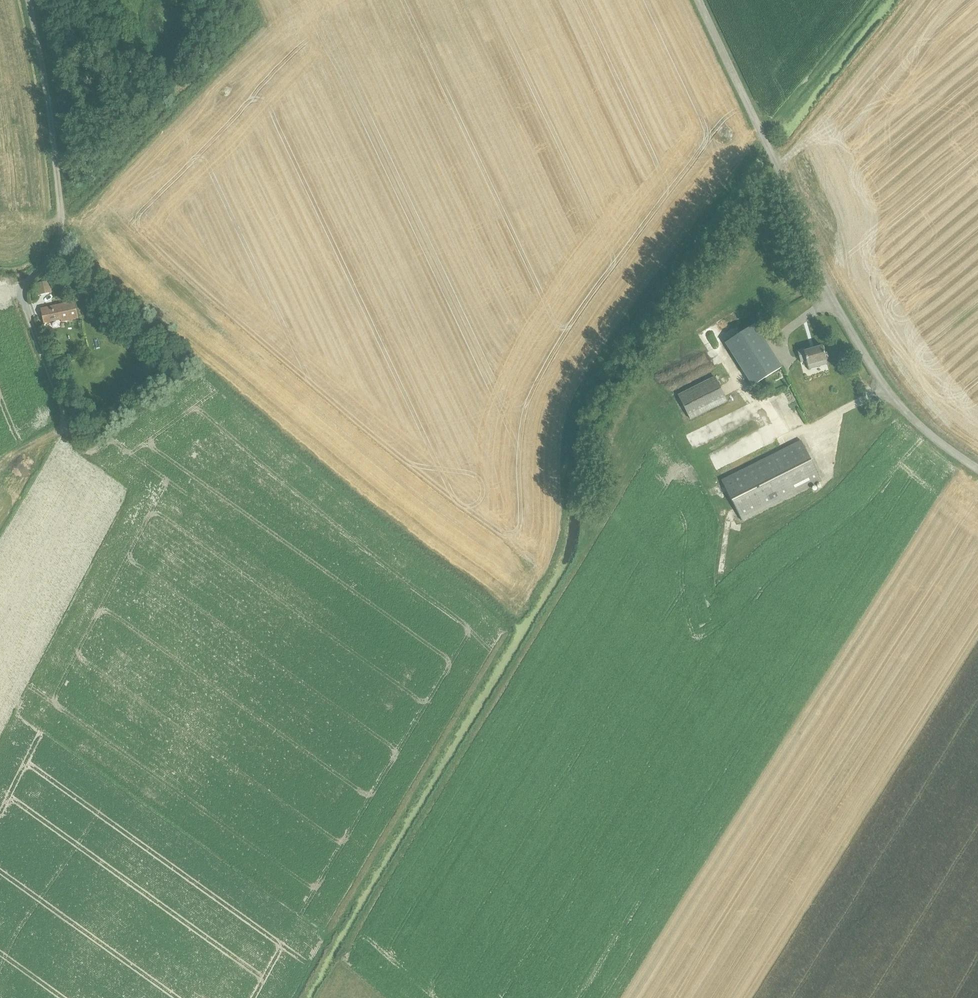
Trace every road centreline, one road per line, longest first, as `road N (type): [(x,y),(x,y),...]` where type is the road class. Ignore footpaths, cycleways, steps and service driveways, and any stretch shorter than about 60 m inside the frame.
road 1 (unclassified): [(977,470),(886,393),(839,313),(698,0)]
road 2 (unclassified): [(63,414),(23,295),(56,252),(61,220),(29,0)]

